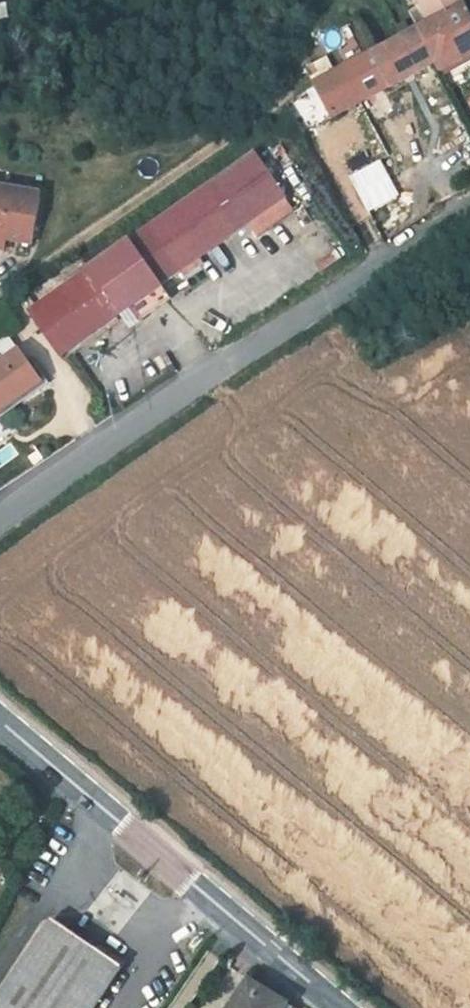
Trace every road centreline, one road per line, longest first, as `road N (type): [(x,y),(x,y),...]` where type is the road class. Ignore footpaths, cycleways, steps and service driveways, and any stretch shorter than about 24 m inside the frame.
road 1 (residential): [(0,521),(469,210)]
road 2 (secondary): [(329,1007),(0,722)]

